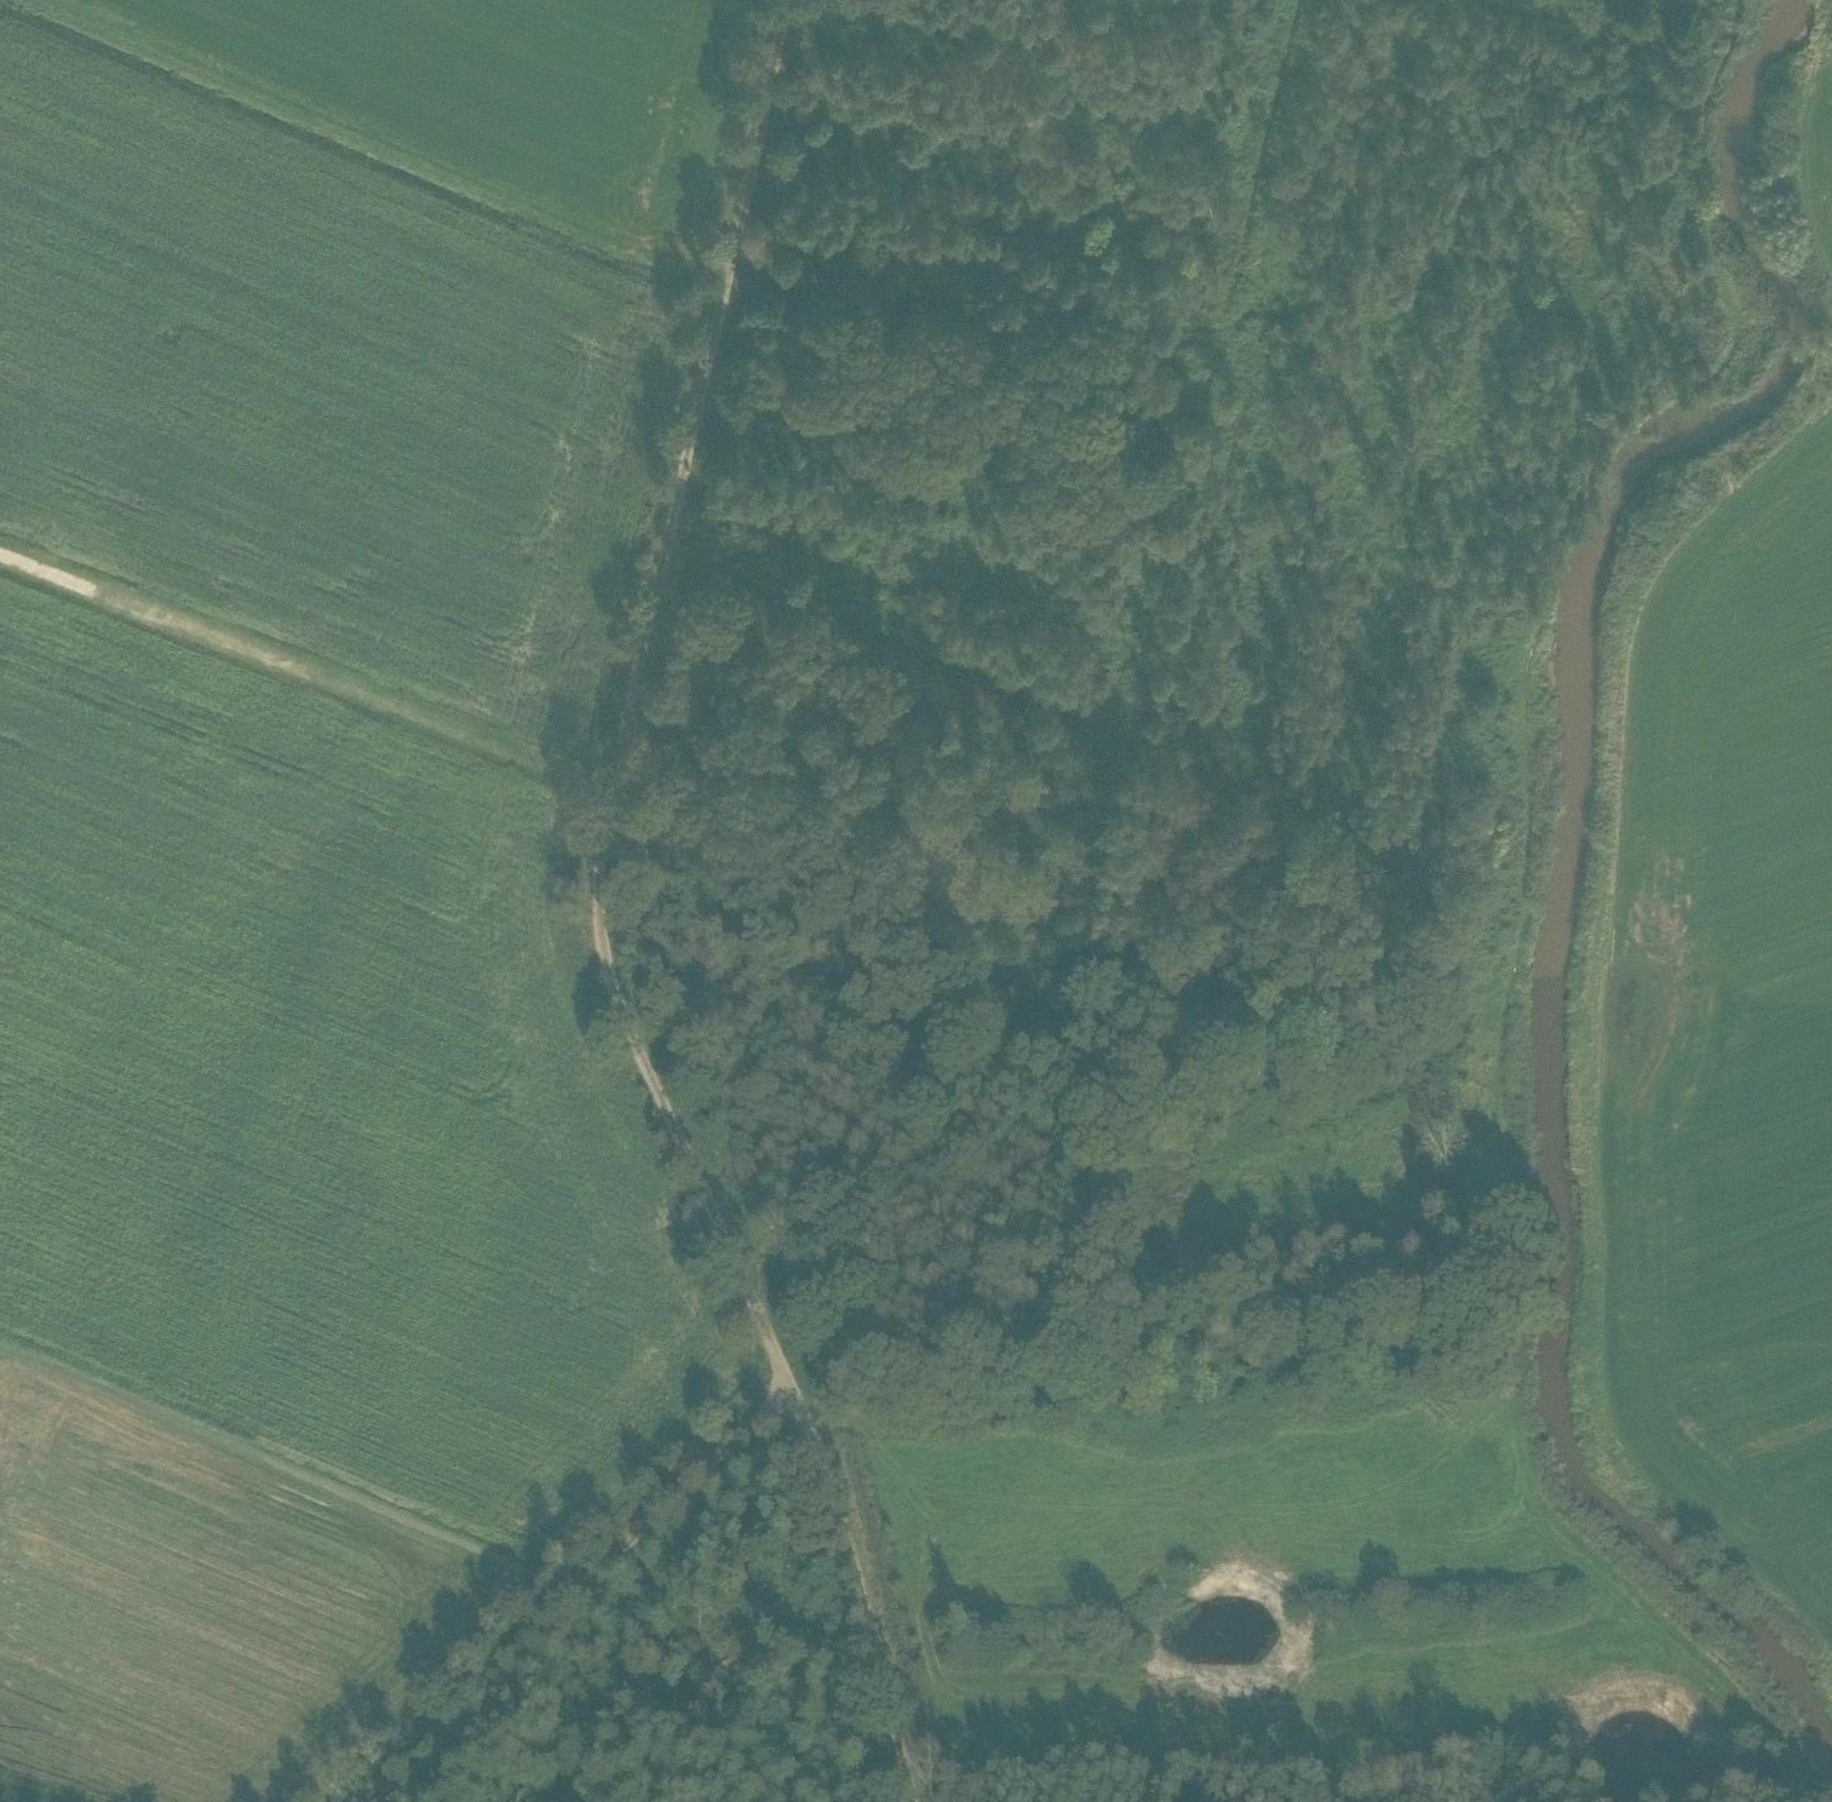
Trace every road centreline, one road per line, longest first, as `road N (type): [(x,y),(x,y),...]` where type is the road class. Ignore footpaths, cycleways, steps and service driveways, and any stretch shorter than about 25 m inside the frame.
road 1 (track): [(730,271),(609,816),(603,906),(619,987),(793,1390)]
road 2 (track): [(793,1390),(372,1801)]
road 3 (track): [(730,271),(1227,331)]
road 4 (track): [(811,1432),(850,1543),(916,1801)]
road 5 (track): [(789,0),(730,271)]

